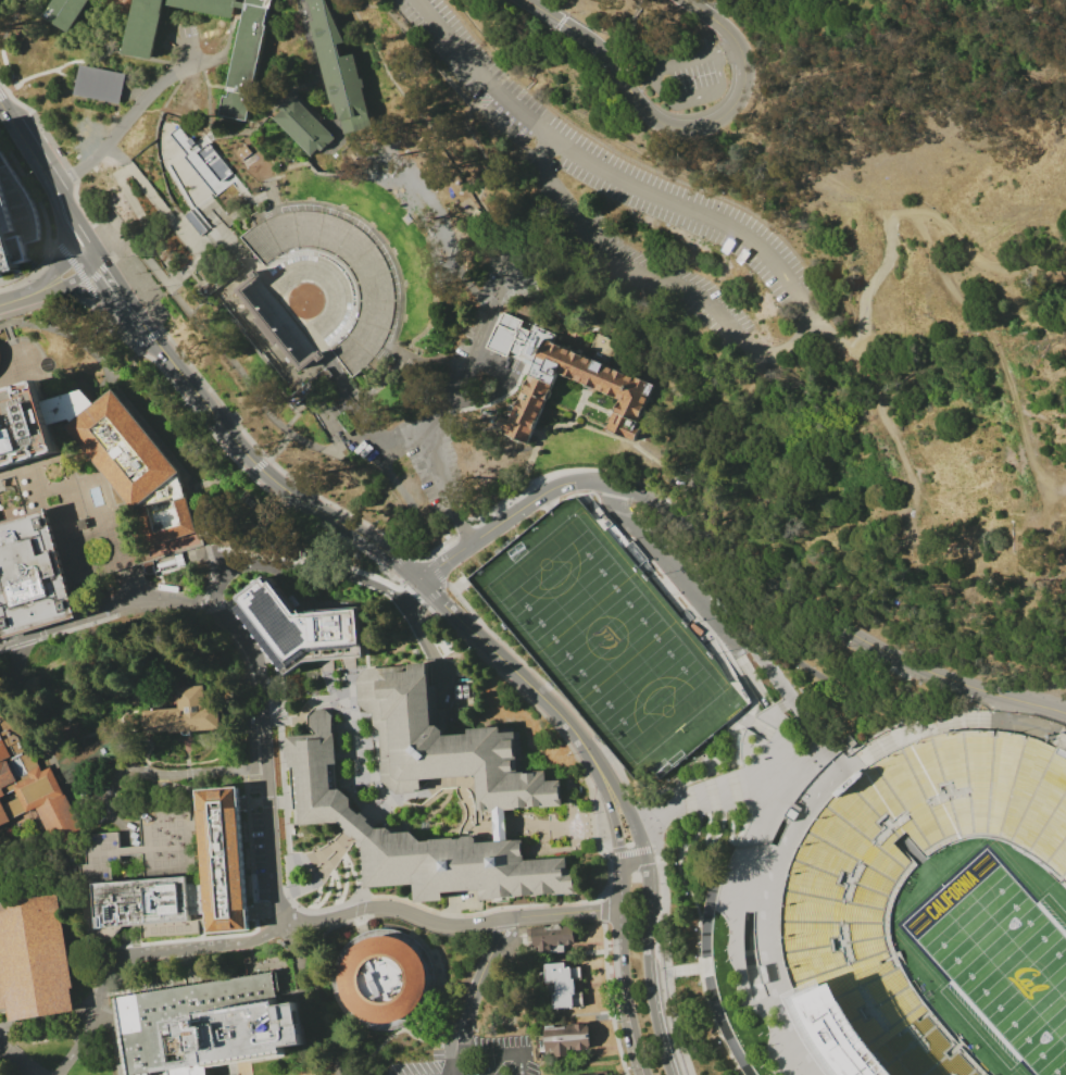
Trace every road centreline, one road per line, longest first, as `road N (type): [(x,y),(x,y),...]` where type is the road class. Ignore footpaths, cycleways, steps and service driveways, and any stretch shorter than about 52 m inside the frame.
road 1 (tertiary): [(983,690),(890,655),(838,625),(700,516),(601,482)]
road 2 (residential): [(525,0),(593,43),(660,122),(695,128),(736,103),(741,60),(726,32),(684,0)]
road 3 (tertiary): [(149,333),(258,466),(424,586)]
road 4 (track): [(812,314),(851,339),(862,328),(896,210),(943,216),(995,254),(1065,264)]
road 5 (residential): [(624,909),(460,925),(387,905),(289,929)]
road 6 (tertiary): [(671,1074),(648,973),(644,851),(604,777)]
road 7 (tertiary): [(604,777),(623,863),(629,998),(648,1074)]
road 8 (tertiary): [(424,586),(549,702),(604,777)]
road 9 (tertiary): [(601,482),(561,485),(472,543)]

